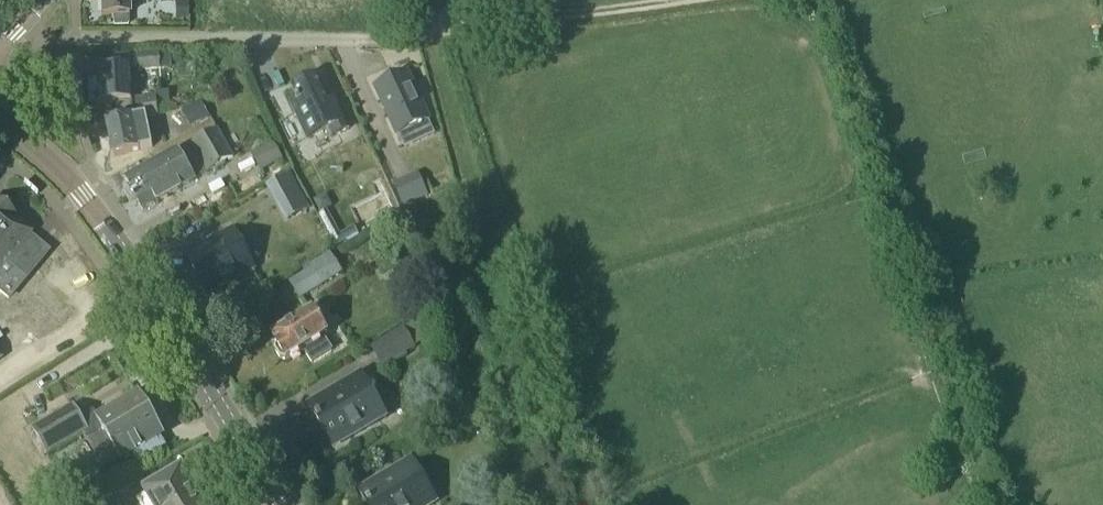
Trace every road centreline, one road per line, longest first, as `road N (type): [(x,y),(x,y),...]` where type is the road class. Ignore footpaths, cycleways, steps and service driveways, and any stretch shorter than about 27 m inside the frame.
road 1 (primary): [(279,504),(106,229),(0,122)]
road 2 (track): [(648,0),(360,39)]

